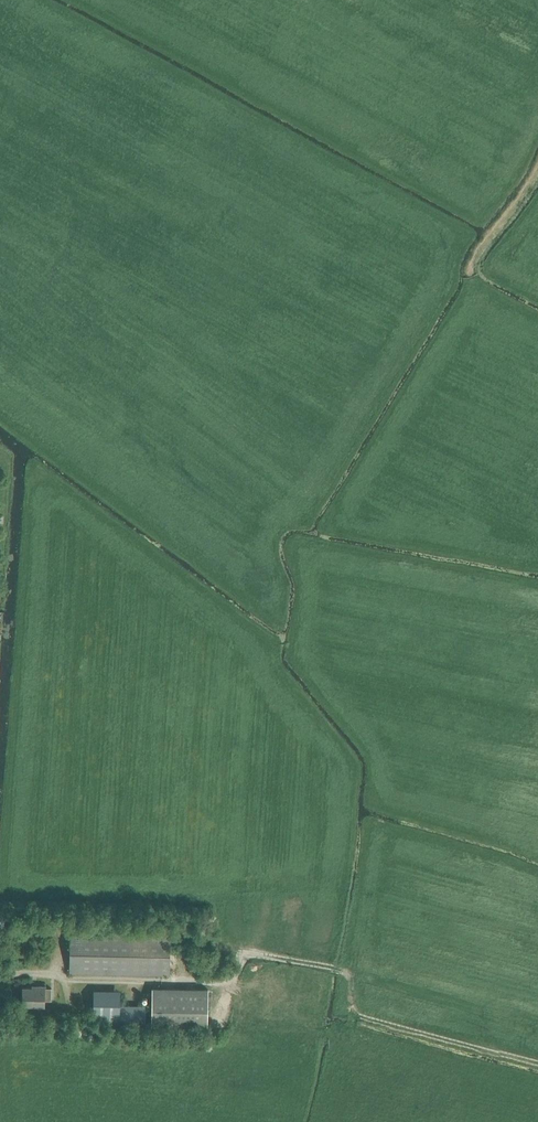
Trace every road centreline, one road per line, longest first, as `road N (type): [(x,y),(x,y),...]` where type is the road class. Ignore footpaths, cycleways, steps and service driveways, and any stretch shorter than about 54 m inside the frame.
road 1 (track): [(537,1065),(361,1018),(345,970),(258,956),(230,979),(211,983)]
road 2 (track): [(507,339),(470,277),(478,248),(537,171)]

